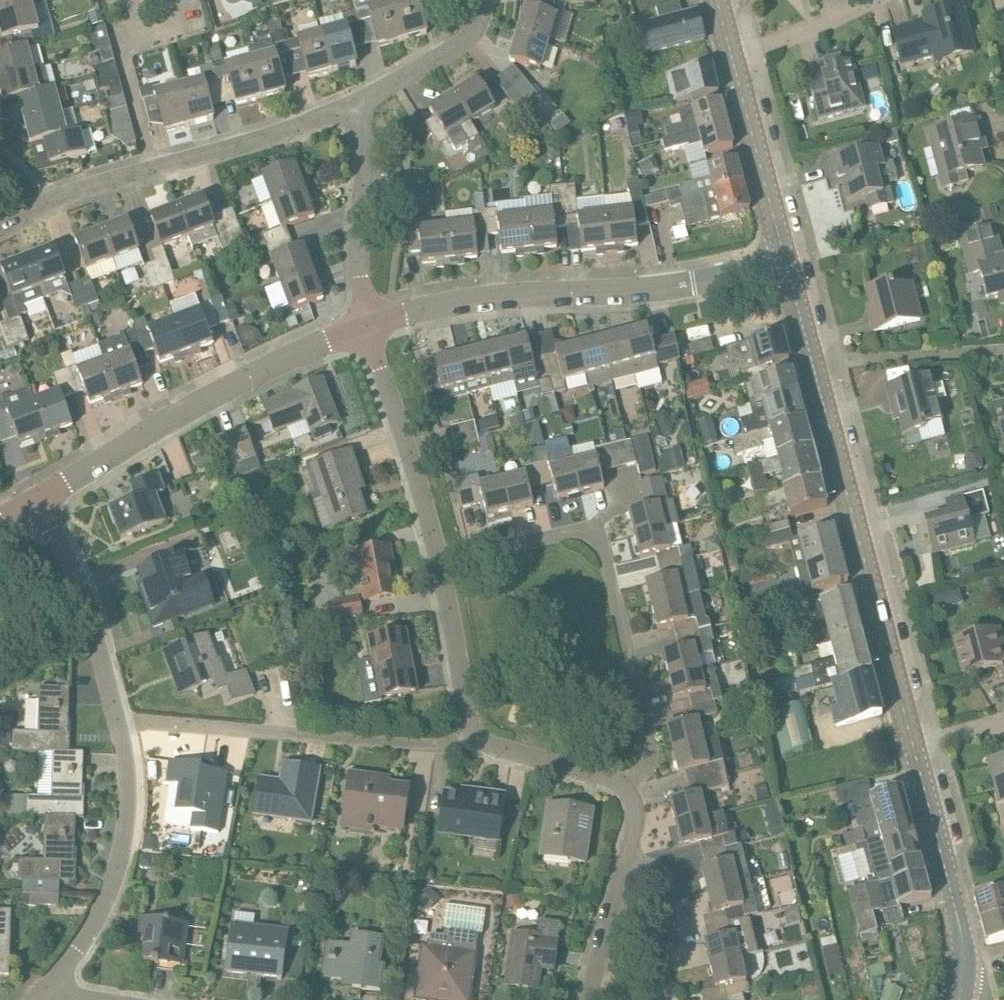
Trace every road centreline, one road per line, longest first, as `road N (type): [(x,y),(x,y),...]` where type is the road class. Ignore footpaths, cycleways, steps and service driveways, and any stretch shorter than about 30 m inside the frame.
road 1 (tertiary): [(914,748),(787,264)]
road 2 (residential): [(787,264),(668,288),(469,300),(367,327)]
road 3 (residential): [(625,786),(650,747),(596,536),(578,531),(439,562)]
road 4 (residential): [(364,101),(84,188),(0,223)]
road 5 (residential): [(367,327),(208,396),(36,502)]
road 6 (residential): [(475,734),(433,746),(118,720)]
road 7 (residential): [(118,720),(128,800),(120,859),(97,918),(50,988)]
road 8 (residential): [(367,327),(439,562)]
road 9 (residential): [(36,502),(79,584),(118,720)]
road 10 (tertiary): [(966,973),(914,748)]
road 11 (residential): [(367,327),(359,248),(364,101)]
road 12 (tertiary): [(787,264),(733,59)]
road 13 (residential): [(439,562),(475,734)]
road 14 (residential): [(653,999),(672,945),(665,884),(656,871),(626,859)]
road 15 (residential): [(364,101),(468,37),(483,0)]
road 16 (residential): [(625,786),(475,734)]
road 17 (residential): [(874,0),(733,59)]
road 18 (residential): [(587,999),(626,859)]

